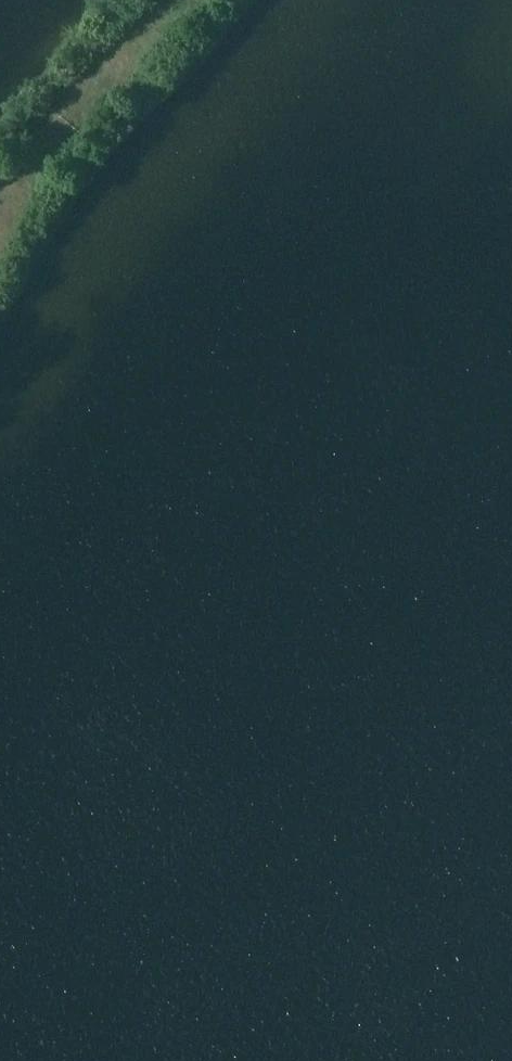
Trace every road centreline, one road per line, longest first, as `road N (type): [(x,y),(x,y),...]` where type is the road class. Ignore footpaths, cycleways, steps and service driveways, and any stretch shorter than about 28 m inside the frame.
road 1 (track): [(0,180),(136,0)]

